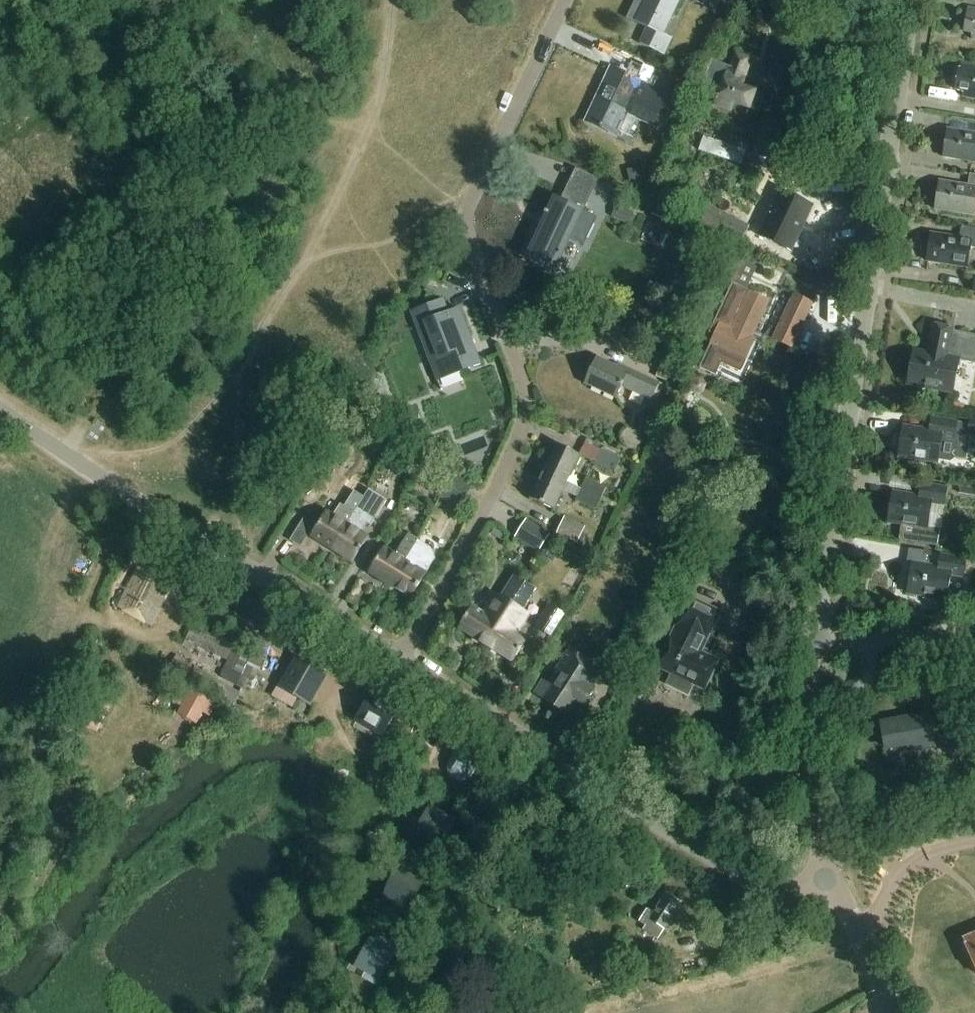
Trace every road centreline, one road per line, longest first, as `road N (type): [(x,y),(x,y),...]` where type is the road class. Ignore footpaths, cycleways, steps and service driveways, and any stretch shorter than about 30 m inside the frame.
road 1 (residential): [(565,0),(466,218),(527,399),(517,445),(399,660)]
road 2 (tertiary): [(815,642),(912,0)]
road 3 (unclassified): [(832,877),(780,892),(756,886),(399,660)]
road 4 (unclassified): [(399,660),(0,410)]
road 5 (tertiary): [(832,877),(808,779),(804,706),(815,642)]
road 6 (unclassified): [(815,642),(853,645),(974,626)]
road 7 (tertiary): [(895,1012),(832,877)]

